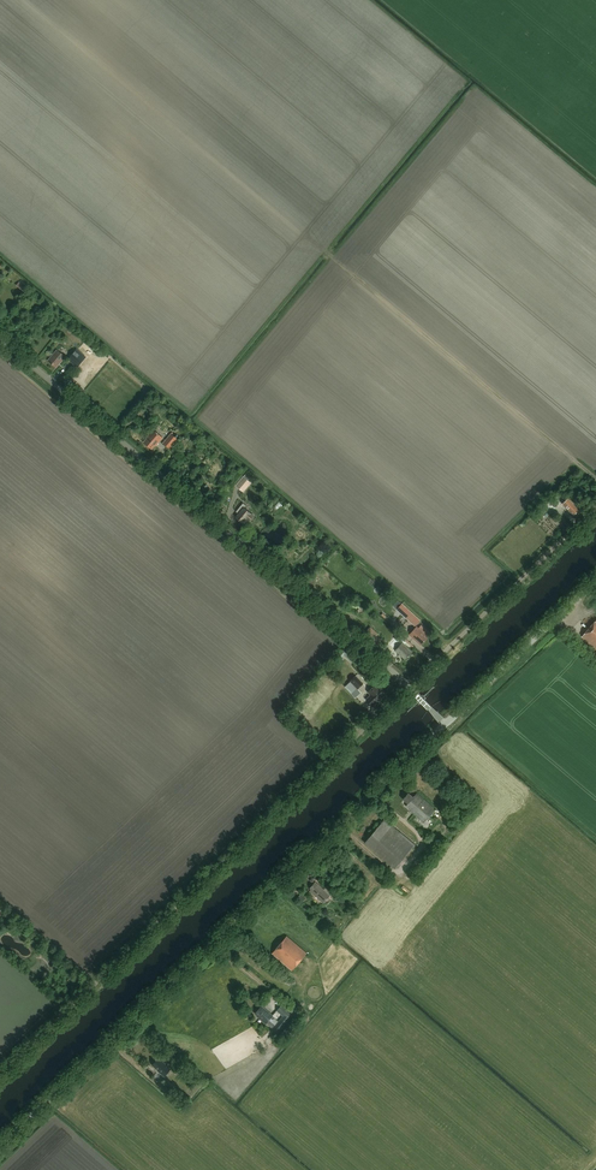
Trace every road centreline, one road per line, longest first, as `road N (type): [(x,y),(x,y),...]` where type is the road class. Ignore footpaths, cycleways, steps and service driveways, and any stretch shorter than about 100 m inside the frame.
road 1 (track): [(595,512),(0,1075)]
road 2 (unclassified): [(0,1145),(443,724)]
road 3 (unclassified): [(443,724),(407,684),(0,342)]
road 4 (unclassified): [(443,724),(595,579)]

